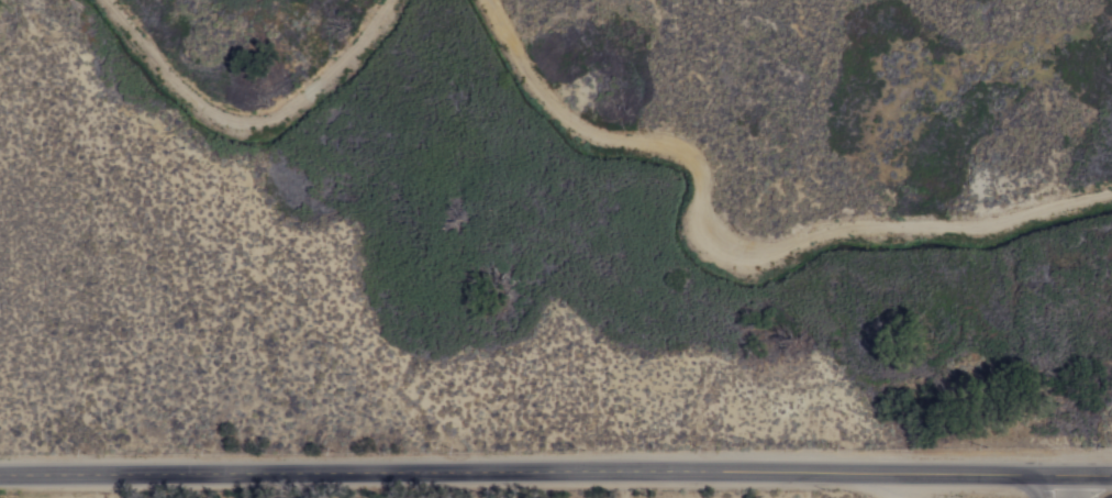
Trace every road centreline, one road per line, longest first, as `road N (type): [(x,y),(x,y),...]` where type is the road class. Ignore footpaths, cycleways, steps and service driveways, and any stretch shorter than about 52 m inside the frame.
road 1 (tertiary): [(0,473),(1111,474)]
road 2 (track): [(1111,195),(987,226),(818,234),(737,263),(707,250),(694,228),(701,176),(693,157),(664,143),(605,140),(570,123),(516,54),(490,0)]
road 3 (track): [(385,0),(367,31),(309,91),(274,118),(240,122),(204,112),(111,0)]

